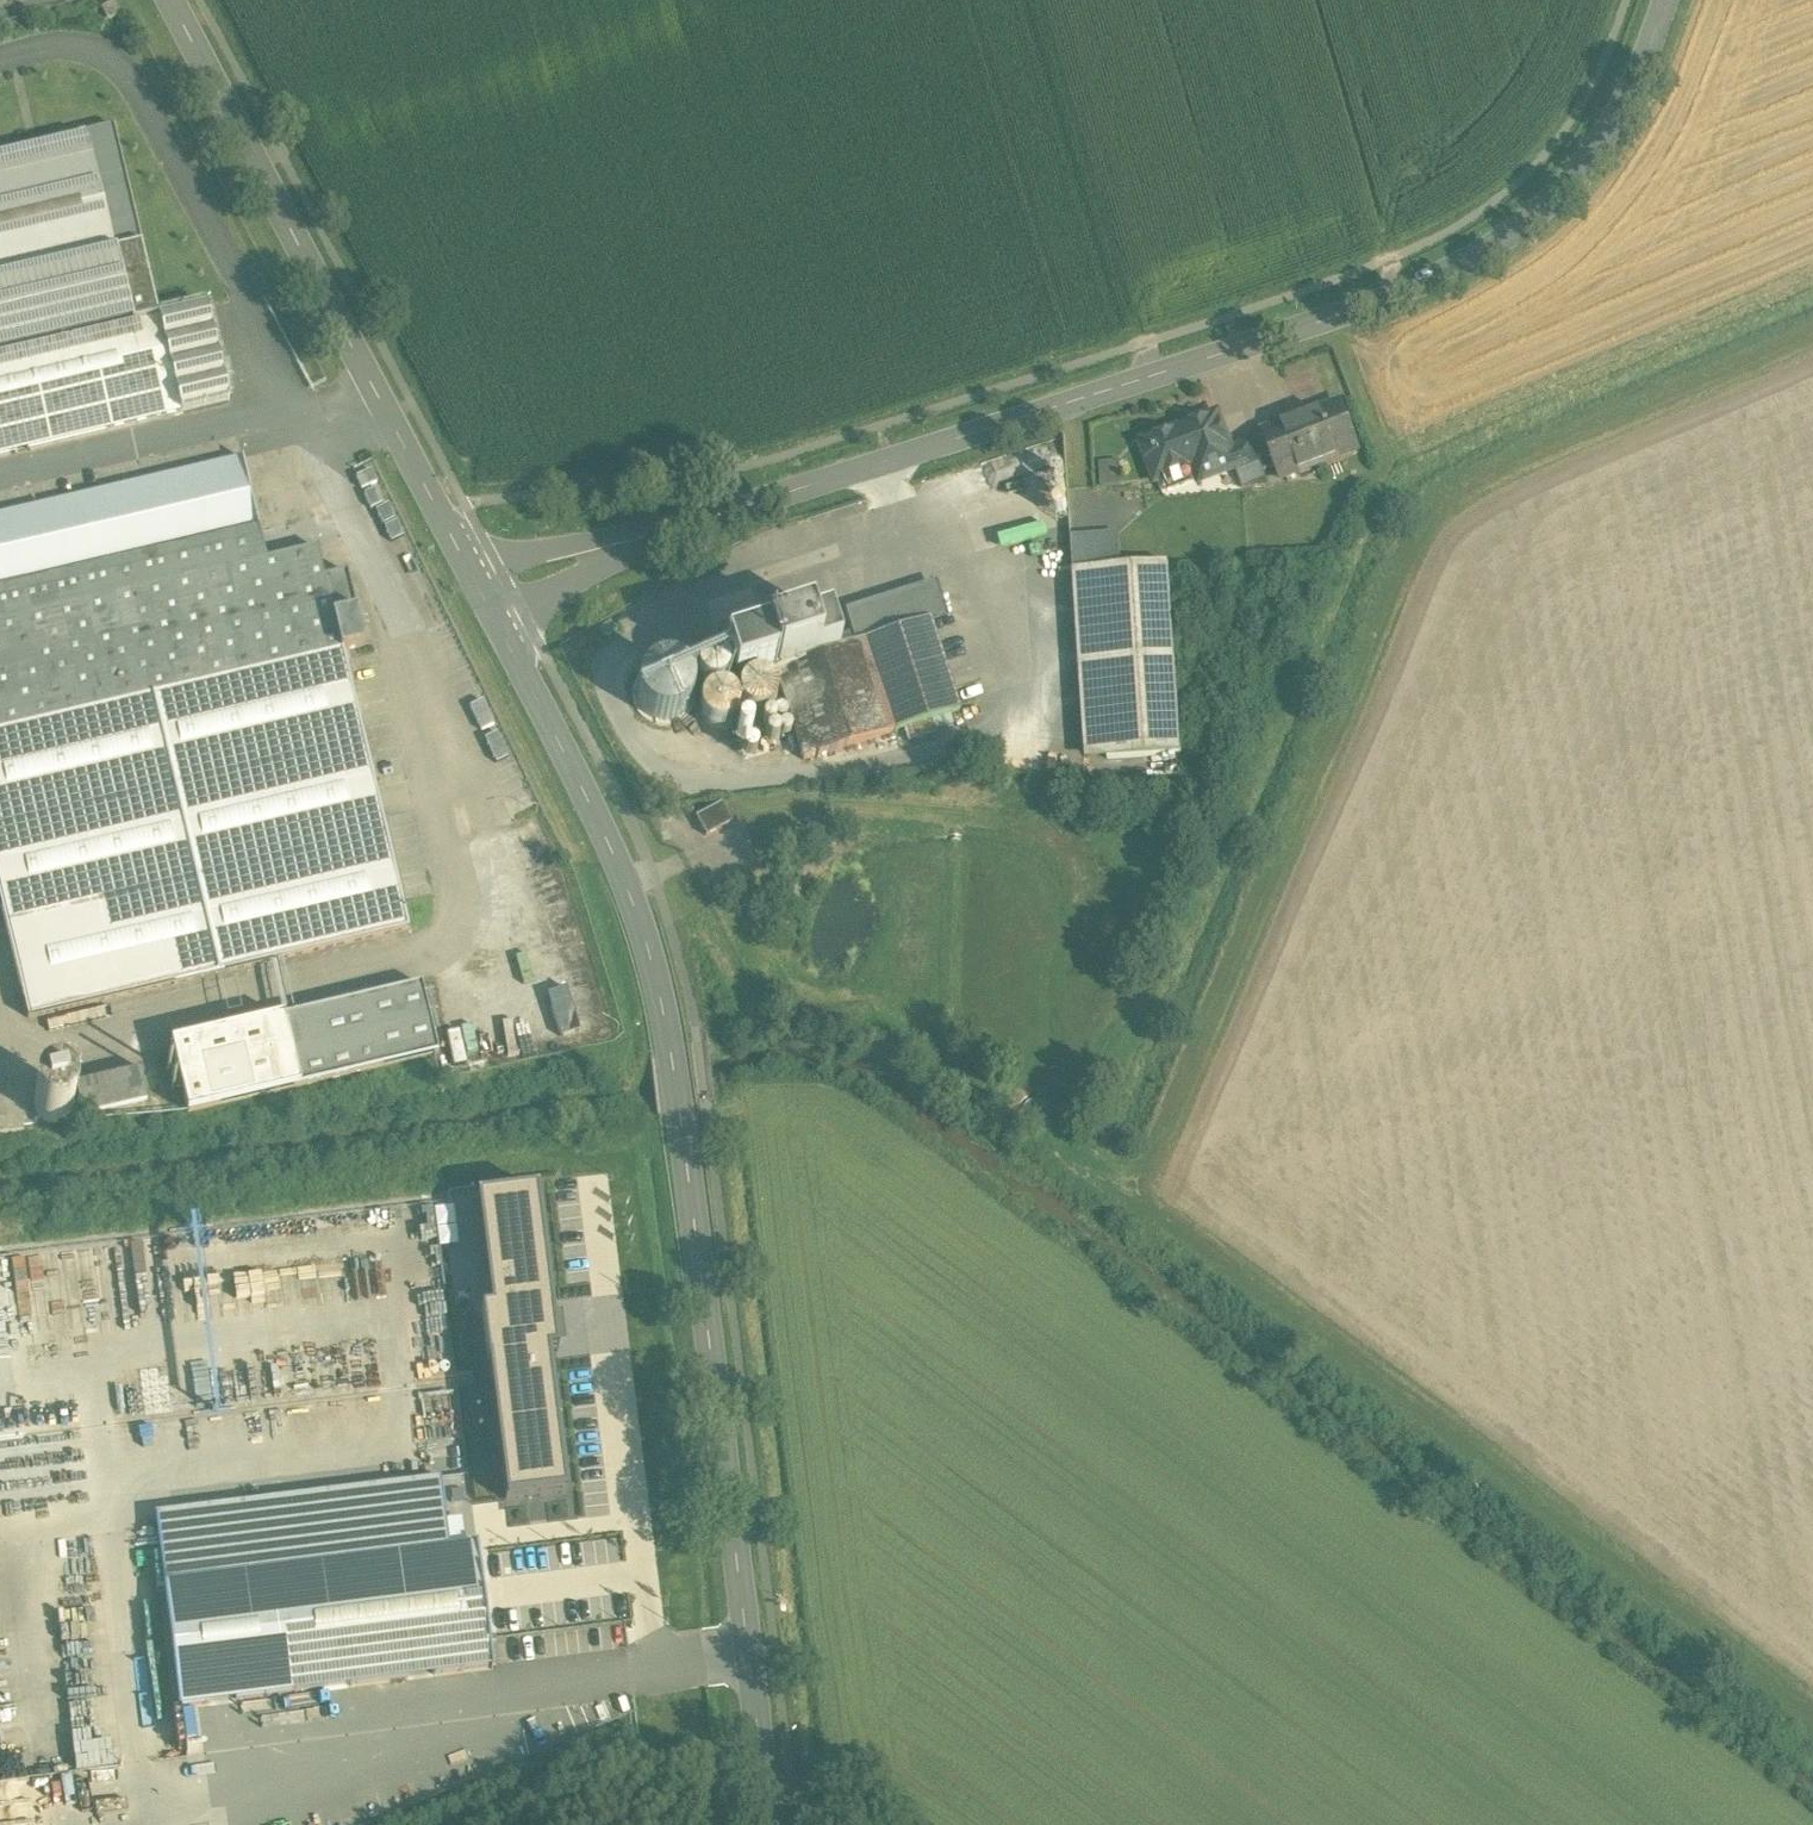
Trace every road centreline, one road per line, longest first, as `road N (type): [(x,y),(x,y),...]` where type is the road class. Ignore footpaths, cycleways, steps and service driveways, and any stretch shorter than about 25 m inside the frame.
road 1 (tertiary): [(486,593),(1434,281),(1510,237),(1567,189),(1640,78),(1667,0)]
road 2 (secondary): [(486,593),(602,829),(658,989),(682,1121),(770,1824)]
road 3 (secondary): [(170,0),(486,593)]

